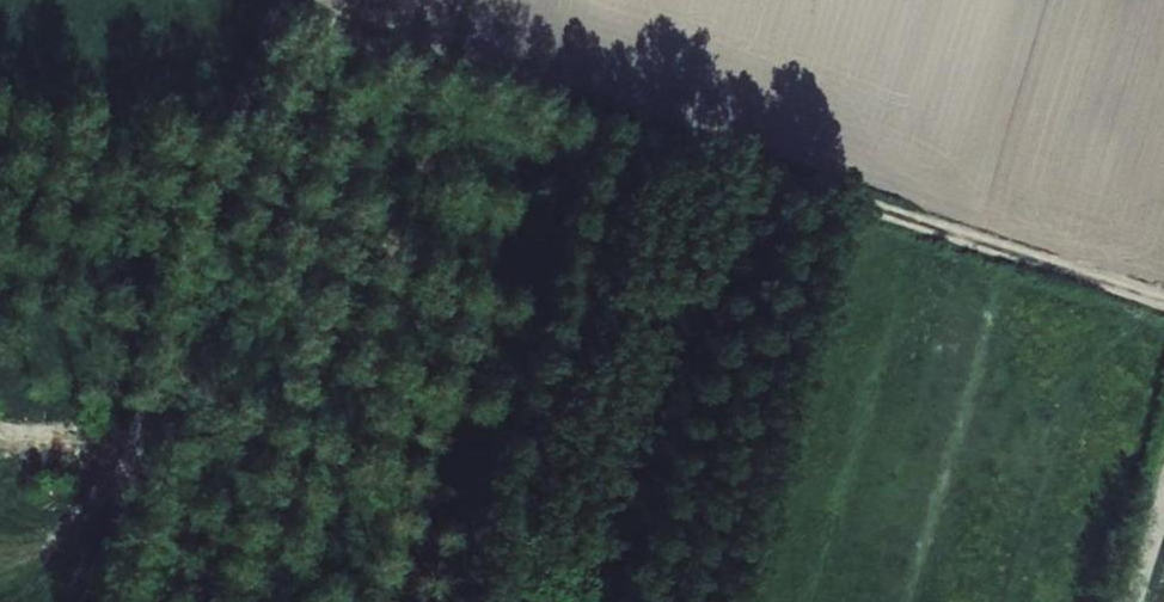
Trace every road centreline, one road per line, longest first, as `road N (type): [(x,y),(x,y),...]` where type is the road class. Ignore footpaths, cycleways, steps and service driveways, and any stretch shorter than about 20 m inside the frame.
road 1 (track): [(1163,486),(1128,601)]

